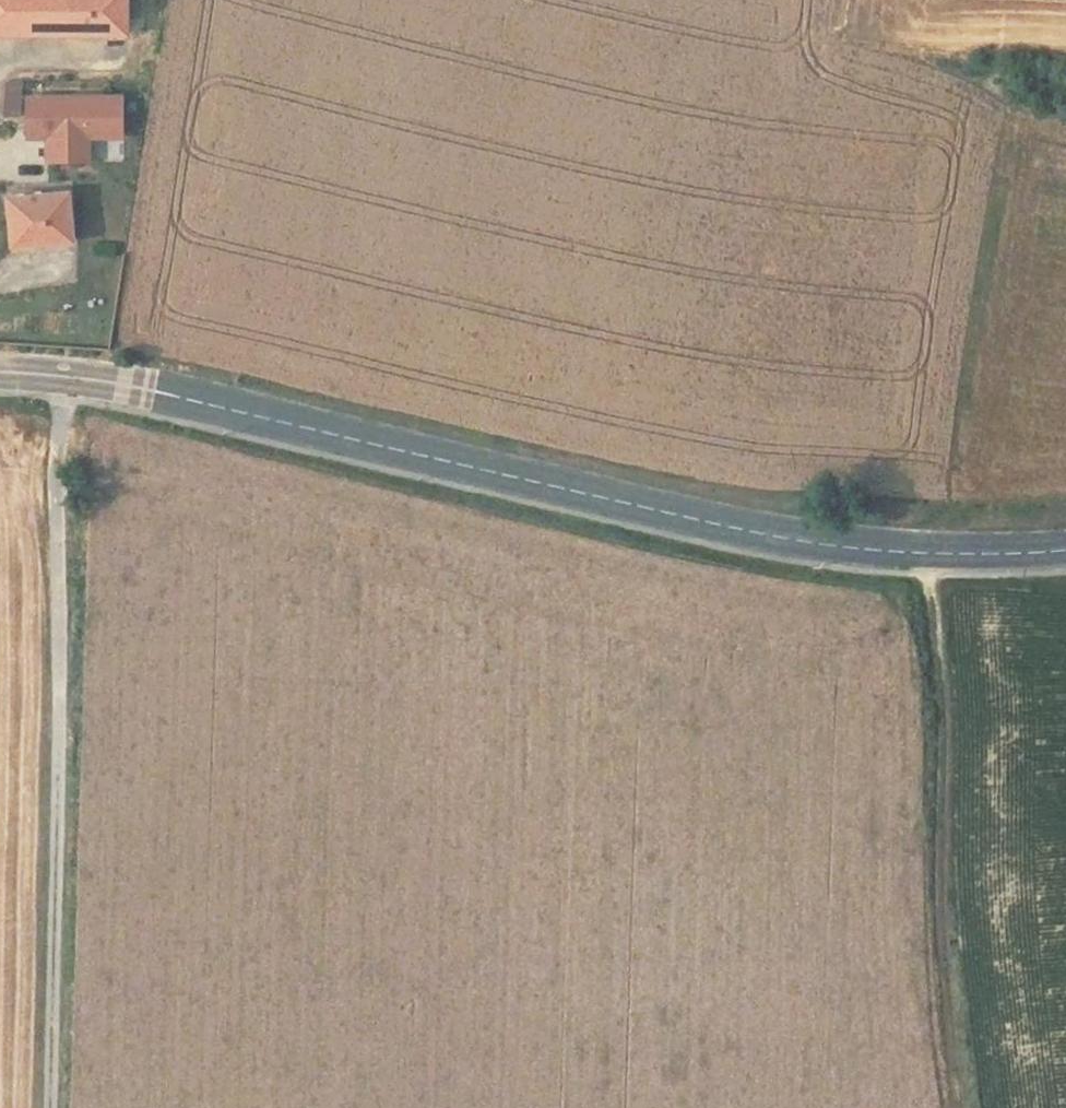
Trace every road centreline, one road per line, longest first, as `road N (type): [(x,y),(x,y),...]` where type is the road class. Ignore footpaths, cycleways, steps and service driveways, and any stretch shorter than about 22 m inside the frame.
road 1 (residential): [(1065,549),(851,552),(69,378)]
road 2 (unclassified): [(47,1107),(69,378)]
road 3 (track): [(963,1107),(938,876),(918,550)]

